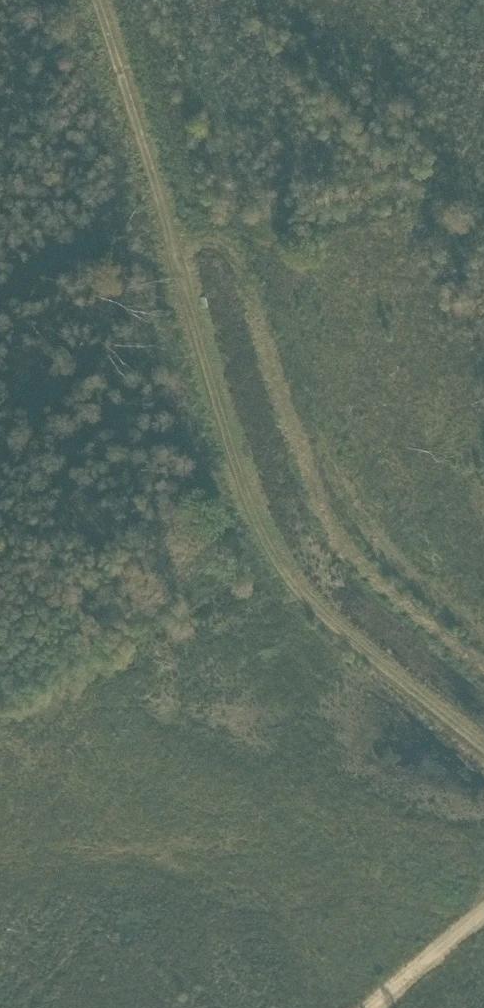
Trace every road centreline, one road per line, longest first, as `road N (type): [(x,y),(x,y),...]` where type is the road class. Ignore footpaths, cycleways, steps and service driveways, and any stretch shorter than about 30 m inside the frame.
road 1 (track): [(89,0),(280,561),(372,655),(483,748)]
road 2 (track): [(368,1007),(483,913)]

